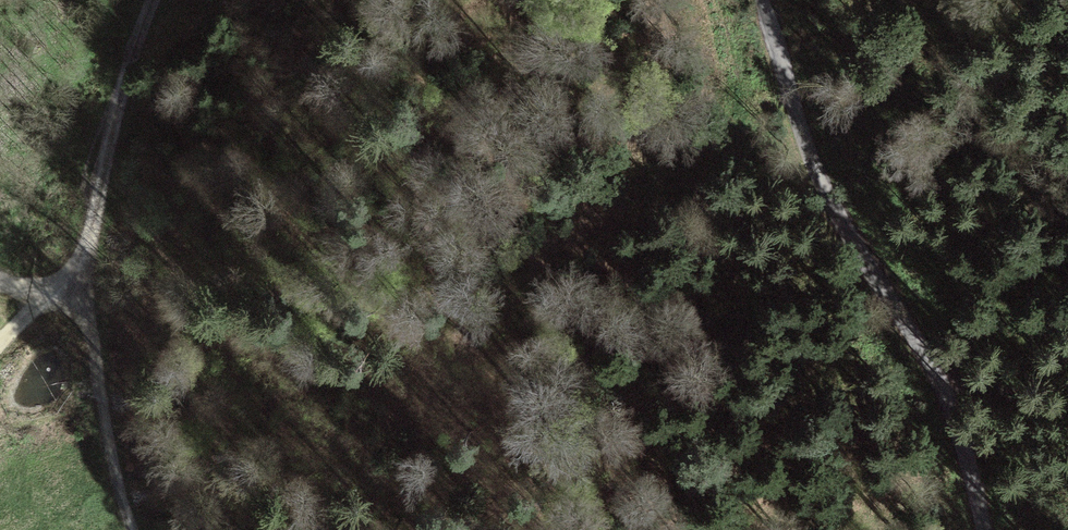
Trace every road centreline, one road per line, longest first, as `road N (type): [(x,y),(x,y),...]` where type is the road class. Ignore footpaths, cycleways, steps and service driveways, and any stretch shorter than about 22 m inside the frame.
road 1 (unclassified): [(982,529),(971,474),(824,224),(785,142),(747,0)]
road 2 (track): [(79,290),(124,82),(153,0)]
road 3 (track): [(79,290),(131,529)]

